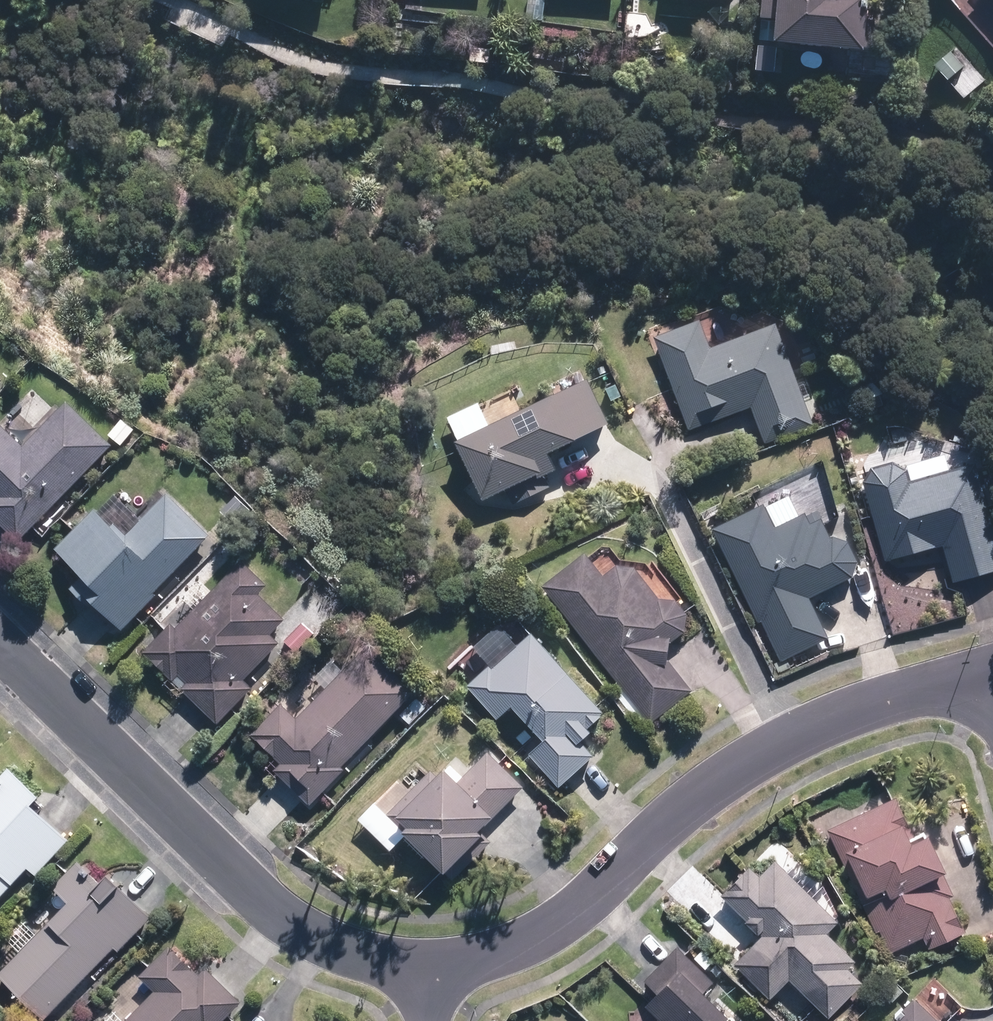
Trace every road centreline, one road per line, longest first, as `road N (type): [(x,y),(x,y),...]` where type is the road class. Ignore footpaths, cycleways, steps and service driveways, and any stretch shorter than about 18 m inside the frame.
road 1 (residential): [(417,975),(539,938),(721,777),(785,741),(860,707),(984,672)]
road 2 (residential): [(0,641),(258,897),(308,934),(417,975)]

